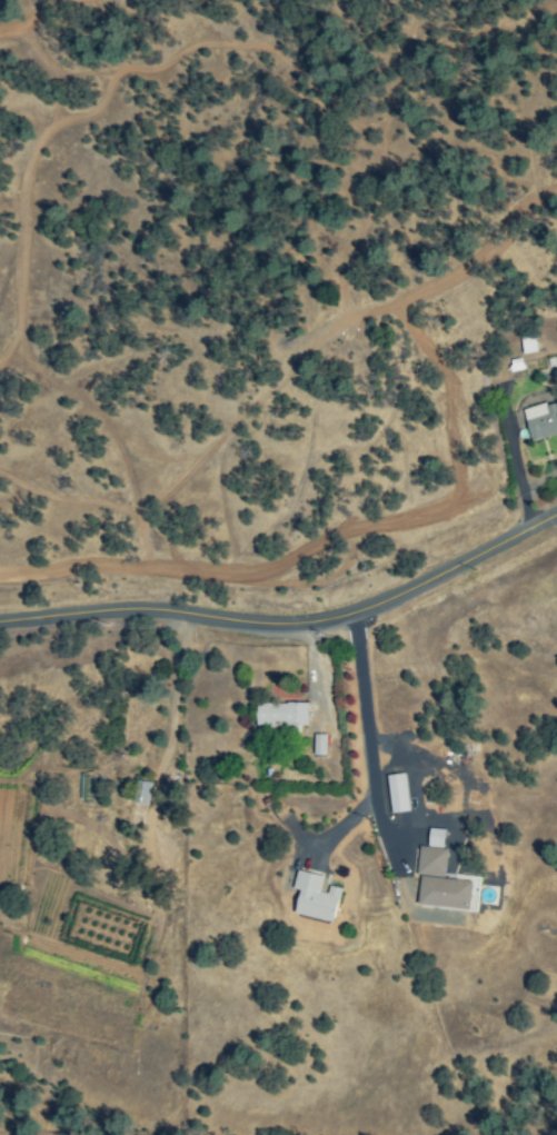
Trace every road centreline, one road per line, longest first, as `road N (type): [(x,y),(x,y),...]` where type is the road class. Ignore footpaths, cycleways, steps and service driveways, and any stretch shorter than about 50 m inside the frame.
road 1 (tertiary): [(0,625),(146,611),(318,623),(400,596),(556,517)]

